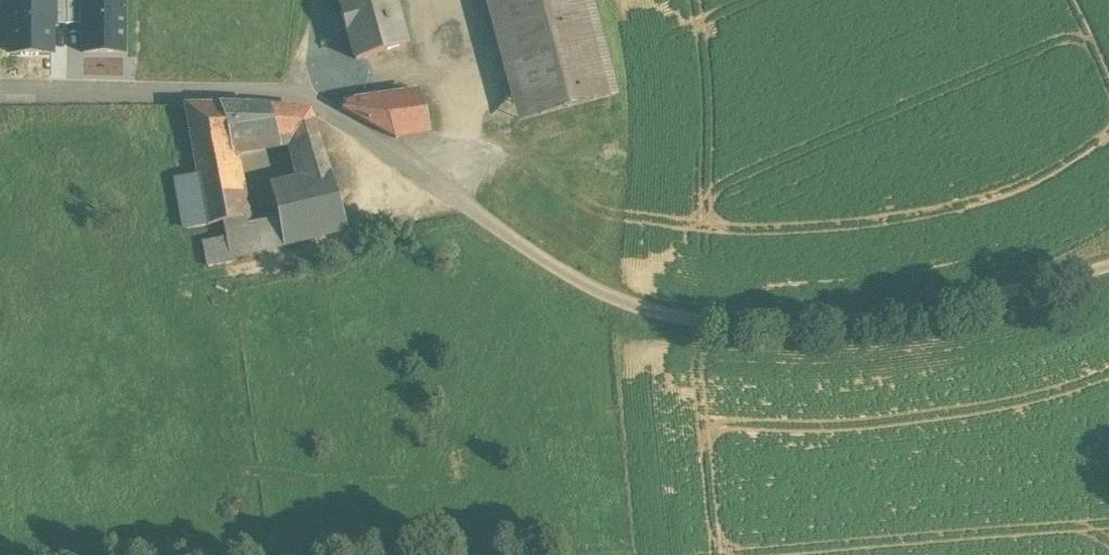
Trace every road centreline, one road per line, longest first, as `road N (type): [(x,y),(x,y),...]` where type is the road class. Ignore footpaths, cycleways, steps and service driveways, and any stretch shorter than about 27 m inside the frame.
road 1 (residential): [(0,94),(235,91),(319,106),(519,247),(652,307)]
road 2 (unclassified): [(652,307),(713,319),(825,323),(971,298),(1108,259)]

